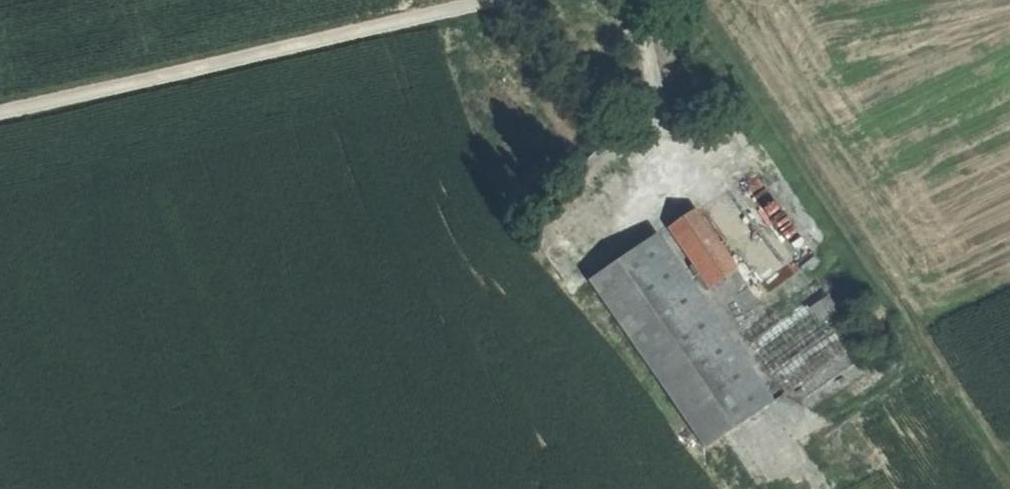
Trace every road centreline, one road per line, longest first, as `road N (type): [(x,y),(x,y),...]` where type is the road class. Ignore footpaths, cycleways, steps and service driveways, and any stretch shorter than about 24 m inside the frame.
road 1 (track): [(689,0),(1009,474)]
road 2 (track): [(479,0),(0,106)]

